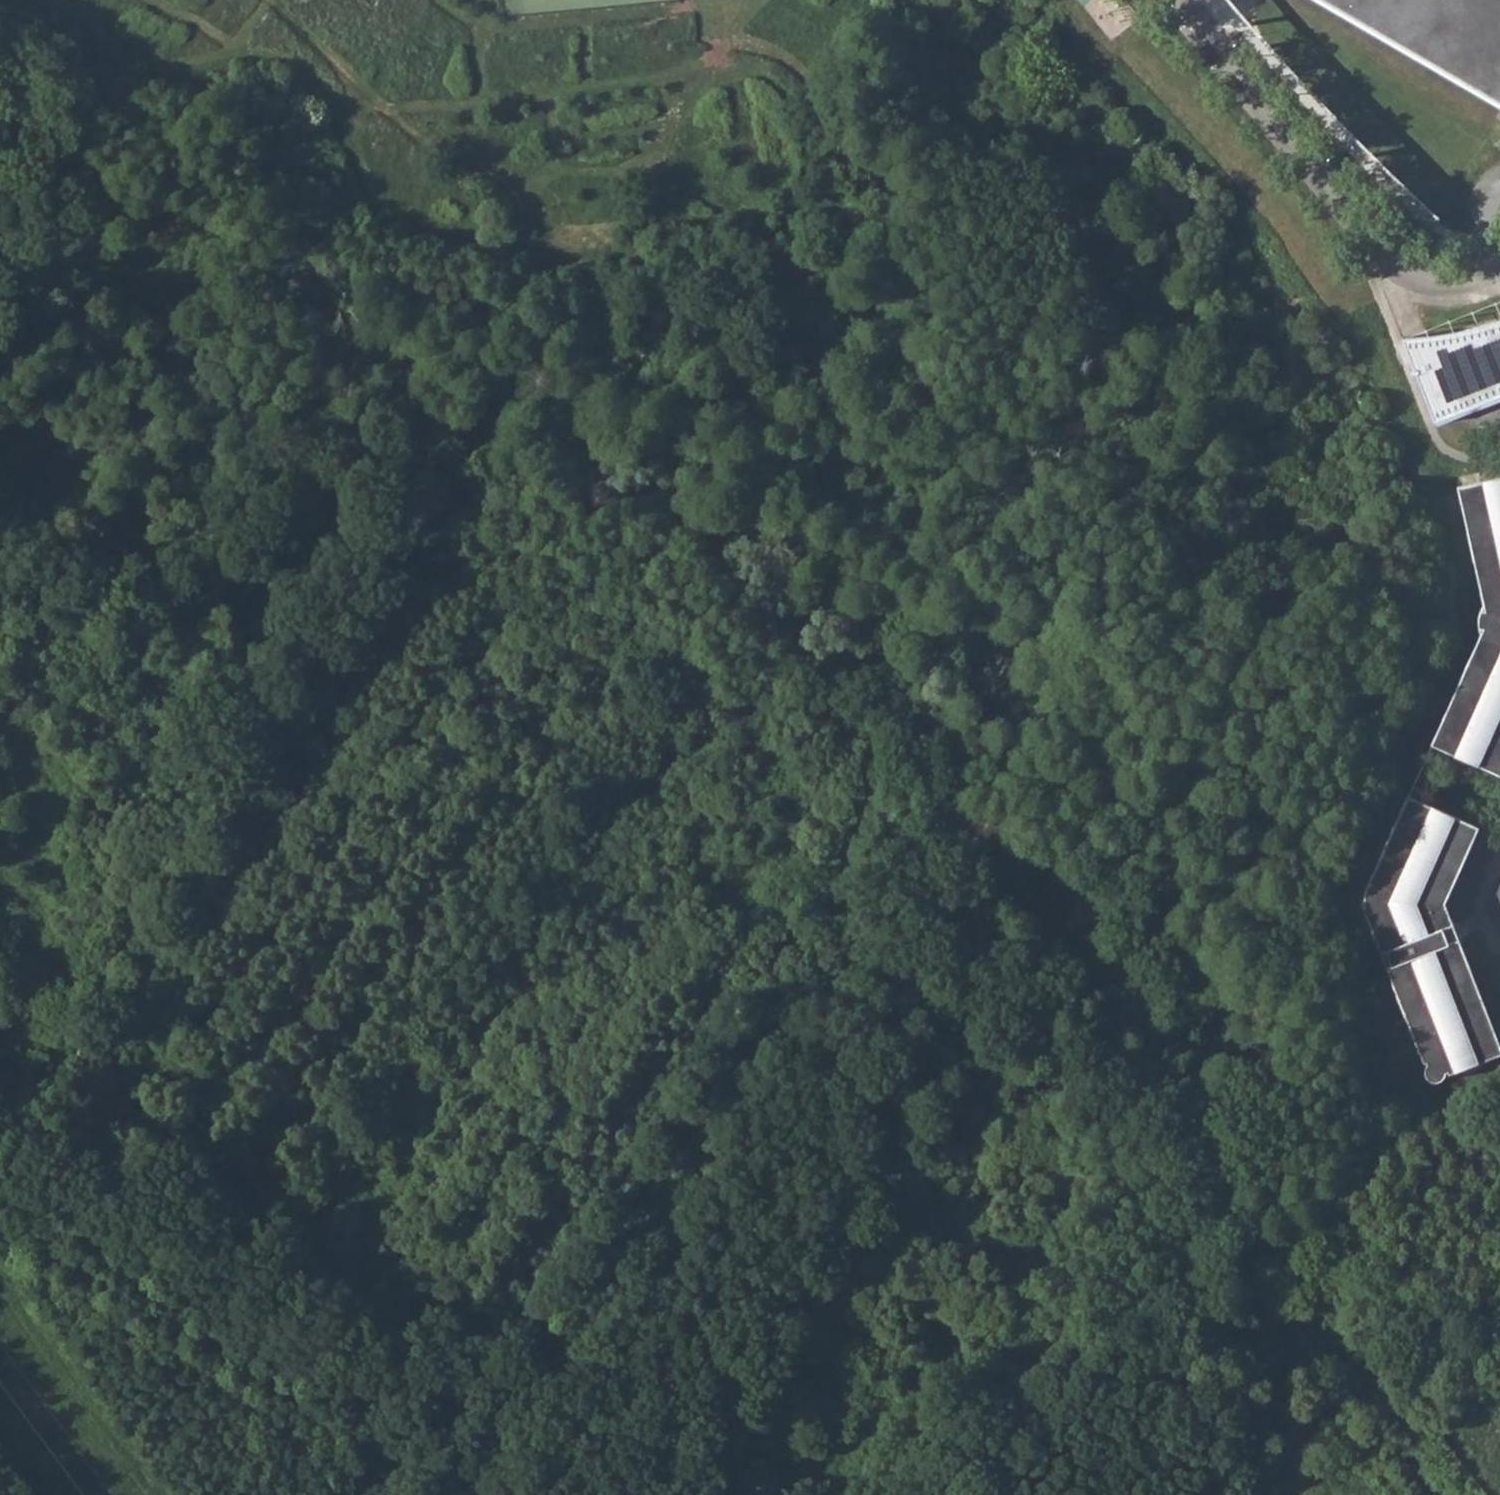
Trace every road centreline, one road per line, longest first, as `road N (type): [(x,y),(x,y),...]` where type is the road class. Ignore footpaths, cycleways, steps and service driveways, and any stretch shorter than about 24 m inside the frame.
road 1 (residential): [(1166,0),(1400,272),(1452,283),(1499,266)]

